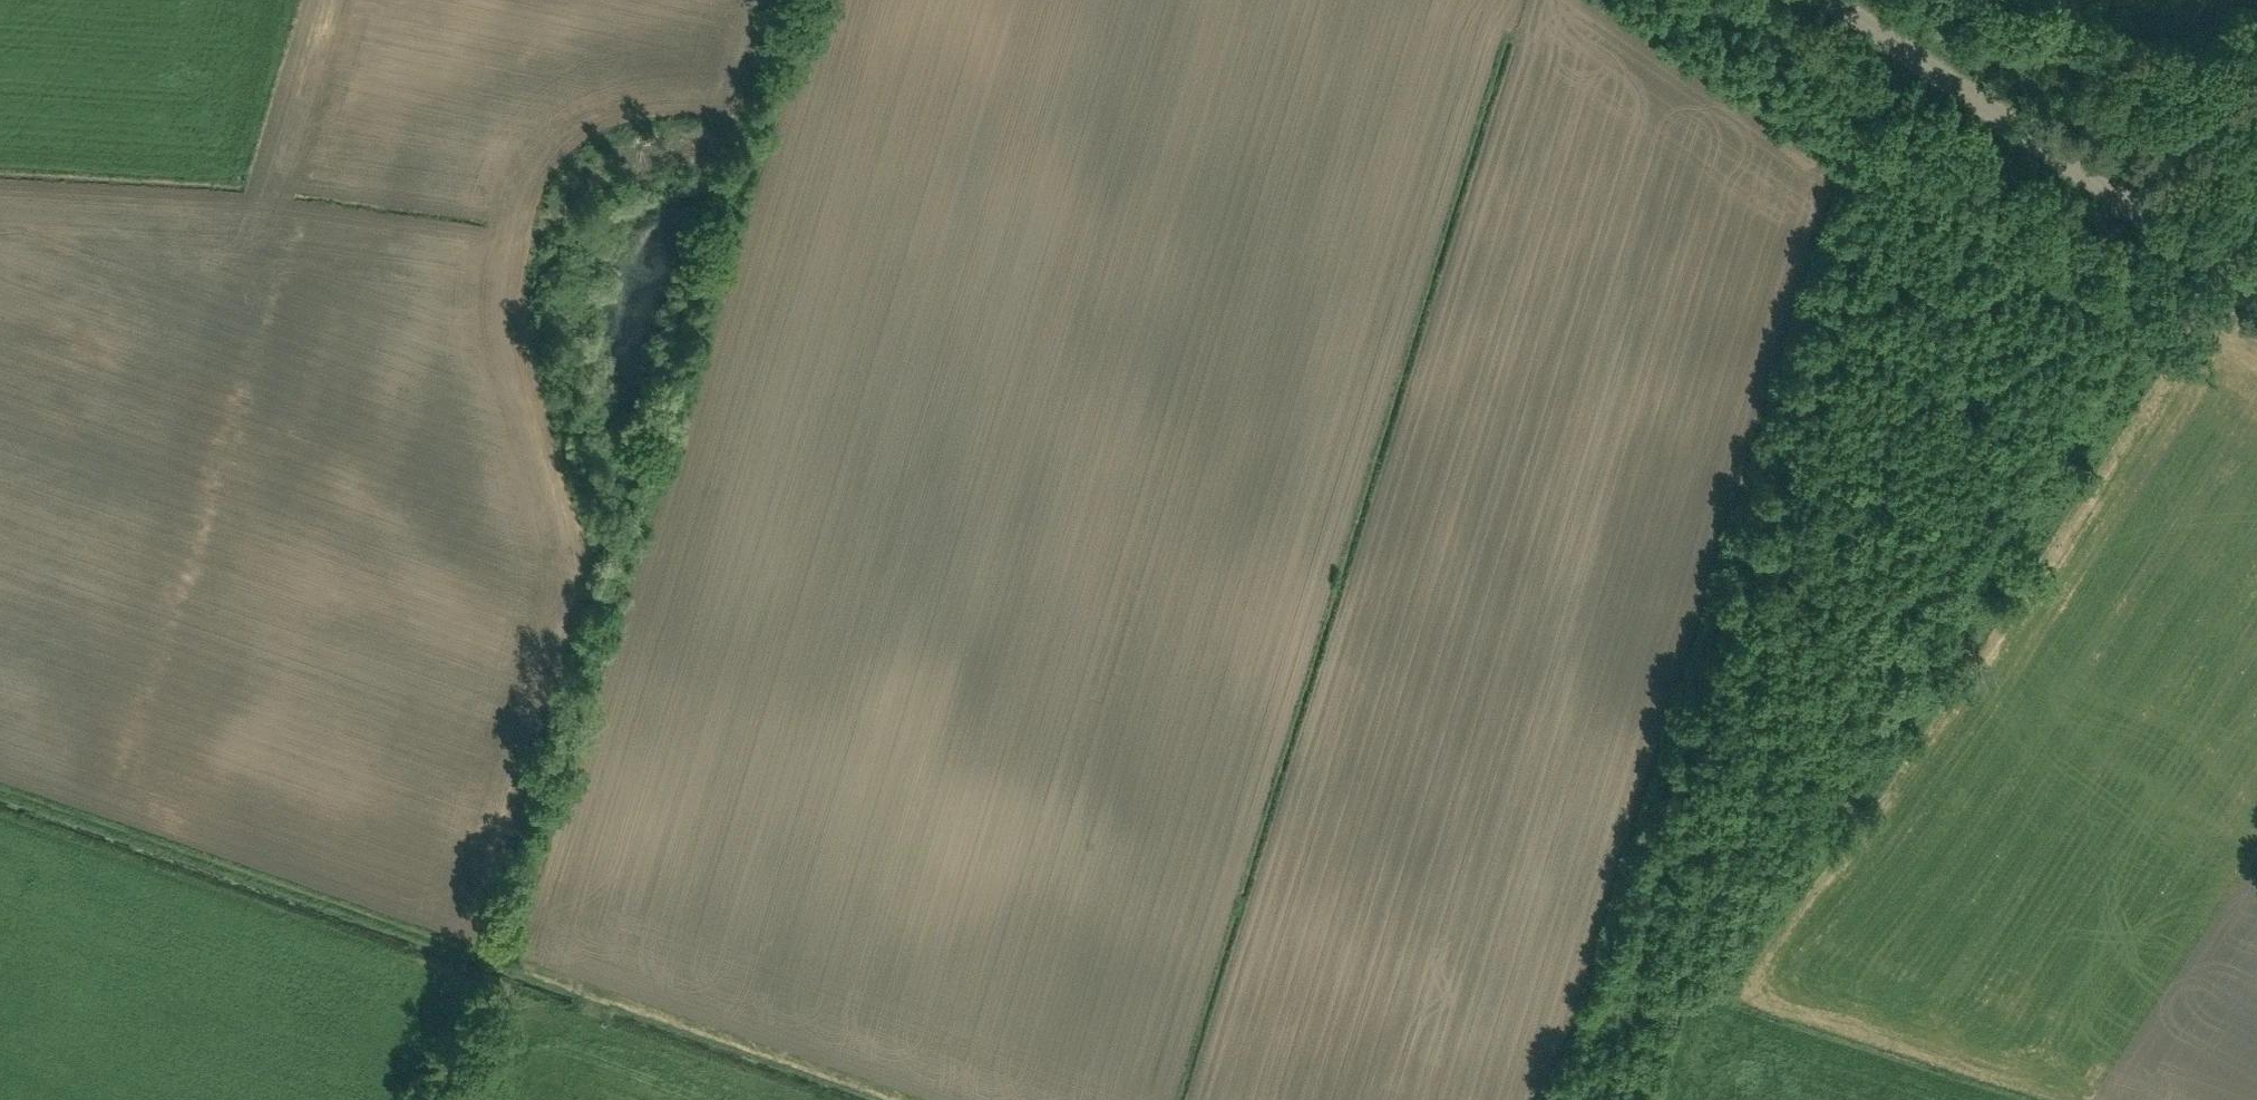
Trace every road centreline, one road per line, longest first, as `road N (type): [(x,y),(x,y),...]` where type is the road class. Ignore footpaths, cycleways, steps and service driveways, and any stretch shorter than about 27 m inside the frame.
road 1 (unclassified): [(2256,293),(1829,0)]

